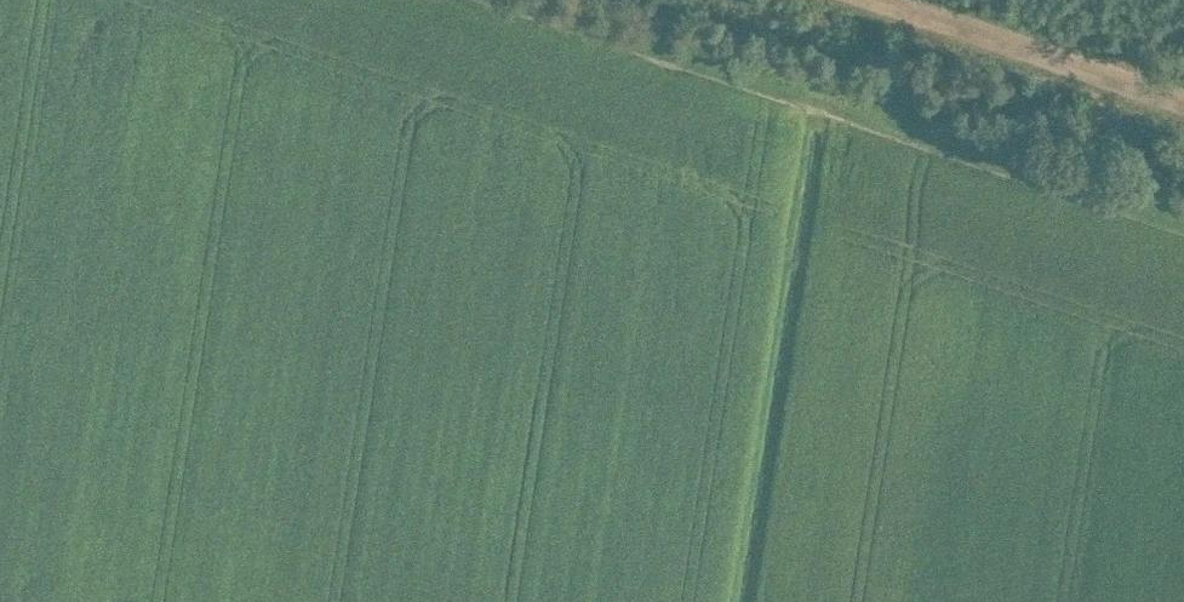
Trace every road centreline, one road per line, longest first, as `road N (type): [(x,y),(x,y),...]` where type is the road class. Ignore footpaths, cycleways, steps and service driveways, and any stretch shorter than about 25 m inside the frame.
road 1 (track): [(846,0),(1183,111)]

